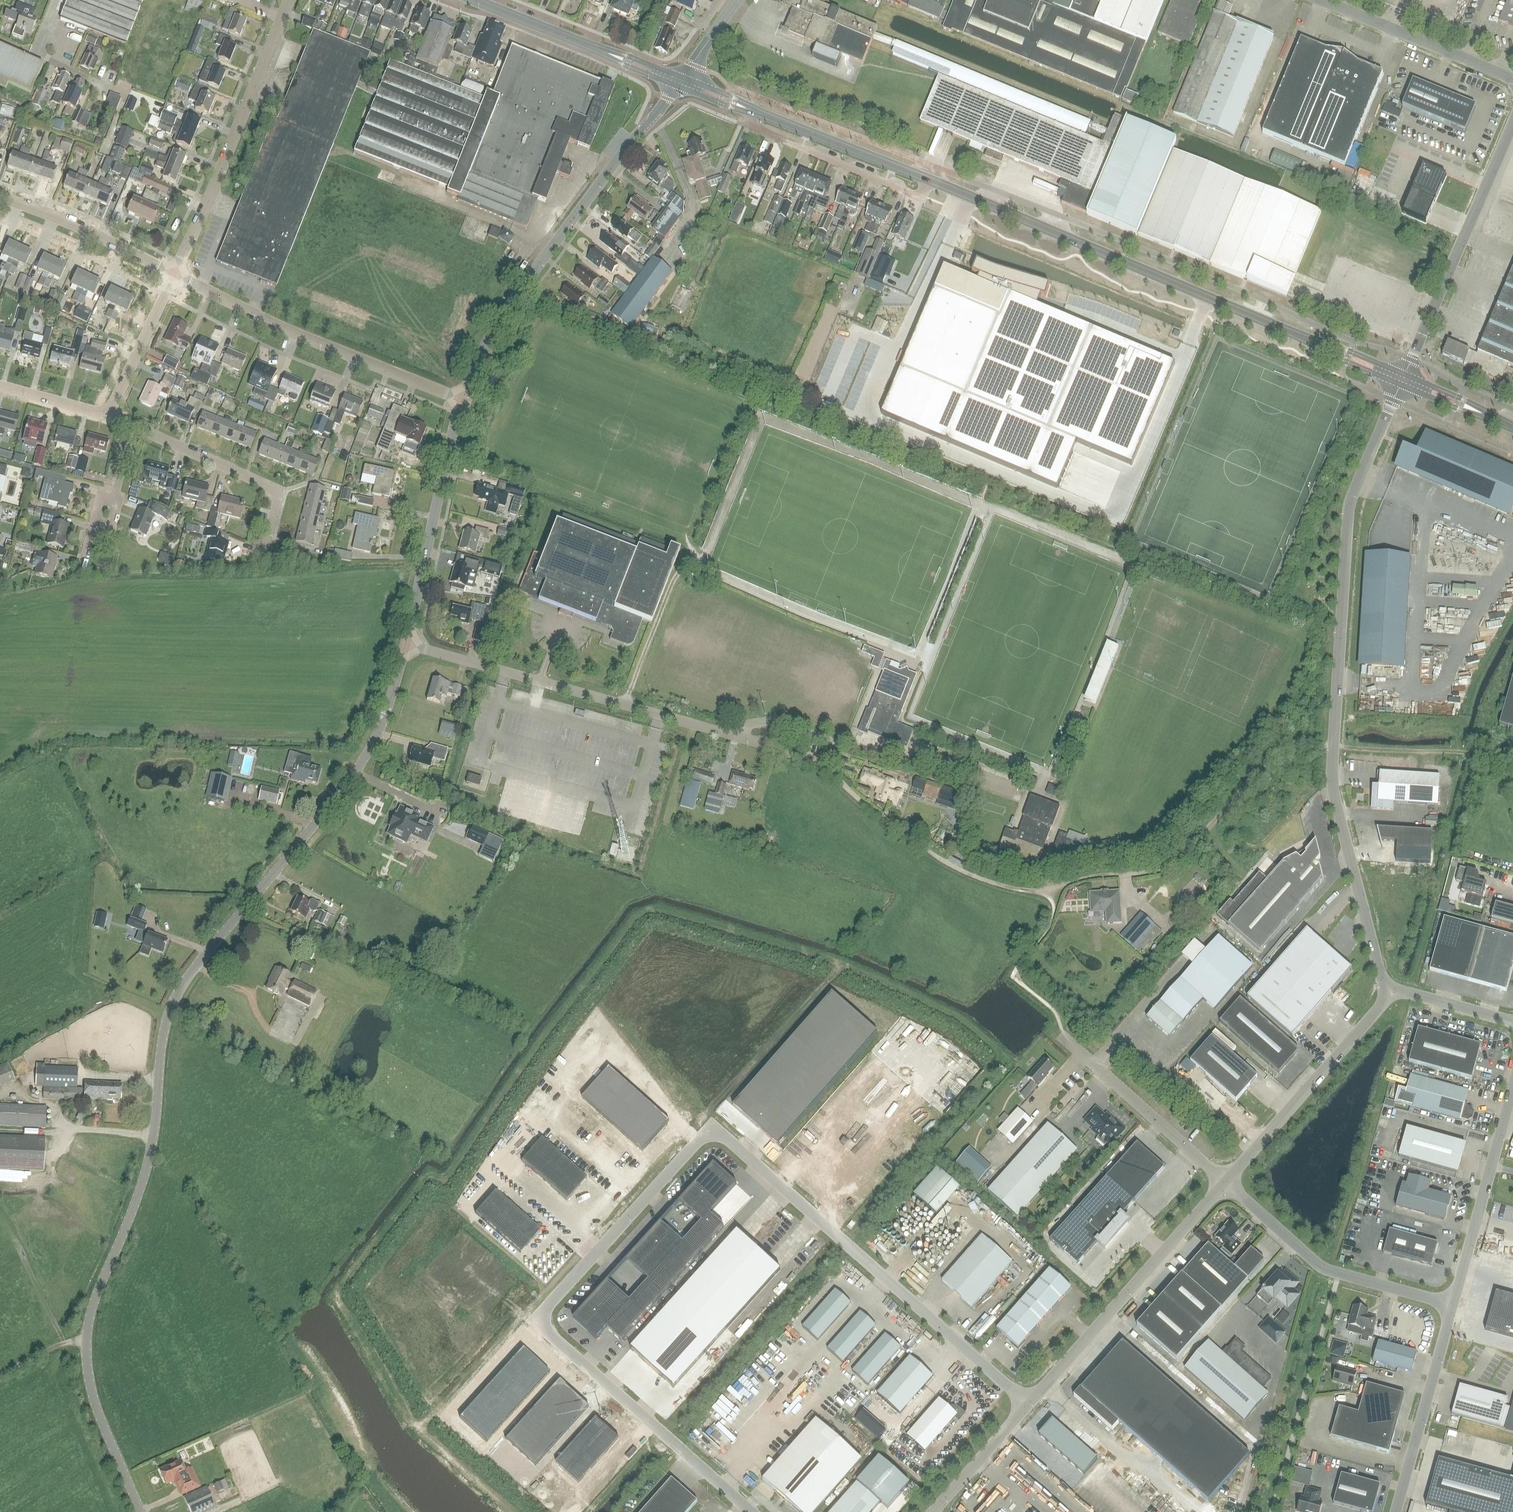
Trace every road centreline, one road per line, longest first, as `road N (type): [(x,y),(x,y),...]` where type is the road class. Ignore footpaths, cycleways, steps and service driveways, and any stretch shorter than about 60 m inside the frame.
road 1 (unclassified): [(753,1511),(535,1321),(711,1128),(1028,1404)]
road 2 (tertiary): [(141,1511),(96,1406),(86,1344),(97,1294),(149,1158),(165,1026),(198,963),(356,771),(406,644)]
road 3 (unclassified): [(1403,379),(1352,504),(1333,745),(1333,786),(1386,988)]
road 4 (secondary): [(1403,379),(926,178)]
road 5 (track): [(1050,889),(1166,867),(1289,746),(1452,751),(1512,764)]
road 6 (tertiary): [(459,400),(512,301),(681,82)]
road 7 (unclassified): [(727,735),(406,644)]
road 8 (residential): [(459,400),(174,274)]
road 9 (unclassified): [(727,735),(779,720),(849,745),(940,756),(1021,790)]
road 10 (residential): [(174,274),(289,0)]
road 11 (unclassified): [(1028,1404),(1225,1182)]
road 12 (track): [(804,760),(958,869),(1020,889),(1050,889)]
road 13 (unclassified): [(1403,379),(1512,121)]
road 14 (unclassified): [(1225,1182),(1339,1275),(1453,1306)]
road 15 (unclassified): [(1225,1182),(1378,1010),(1386,988)]
road 16 (tertiary): [(406,644),(459,400)]
road 17 (unclassified): [(1512,1083),(1453,1306)]
road 18 (residential): [(263,557),(280,492),(132,425)]
road 19 (residential): [(754,111),(749,126),(919,197),(926,178)]
road 20 (secondary): [(681,82),(478,0)]
road 21 (unclassified): [(1063,1036),(1225,1182)]
road 22 (unclassified): [(1453,1306),(1396,1511)]
road 23 (unclassified): [(1512,80),(1320,0)]
road 24 (residential): [(174,274),(0,197)]
road 25 (secondary): [(926,178),(754,111)]
road 26 (residential): [(106,414),(174,274)]
road 27 (unclassified): [(933,1511),(1028,1404)]
road 28 (unclassified): [(1386,988),(1512,1021)]
road 29 (secondary): [(1512,429),(1403,379)]

